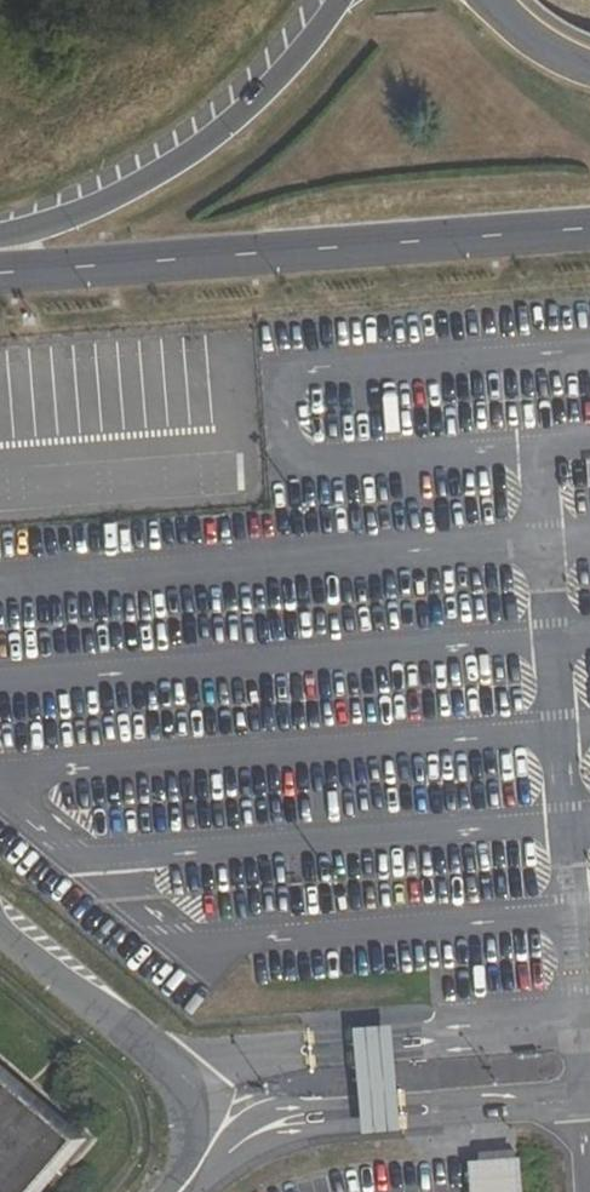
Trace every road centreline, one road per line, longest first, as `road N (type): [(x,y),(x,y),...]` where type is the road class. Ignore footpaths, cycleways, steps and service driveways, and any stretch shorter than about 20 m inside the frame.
road 1 (secondary): [(589,227),(0,272)]
road 2 (unclassified): [(182,1191),(234,1150),(297,1124),(567,1102),(589,1107)]
road 3 (secondary): [(334,0),(298,50),(198,145),(0,244)]
road 4 (unclassified): [(500,1023),(440,1045),(195,1056),(156,1050)]
road 5 (unclassified): [(156,1050),(0,923)]
road 6 (unclassified): [(178,1191),(192,1108),(156,1050)]
road 7 (secondary): [(488,0),(522,37),(589,75)]

